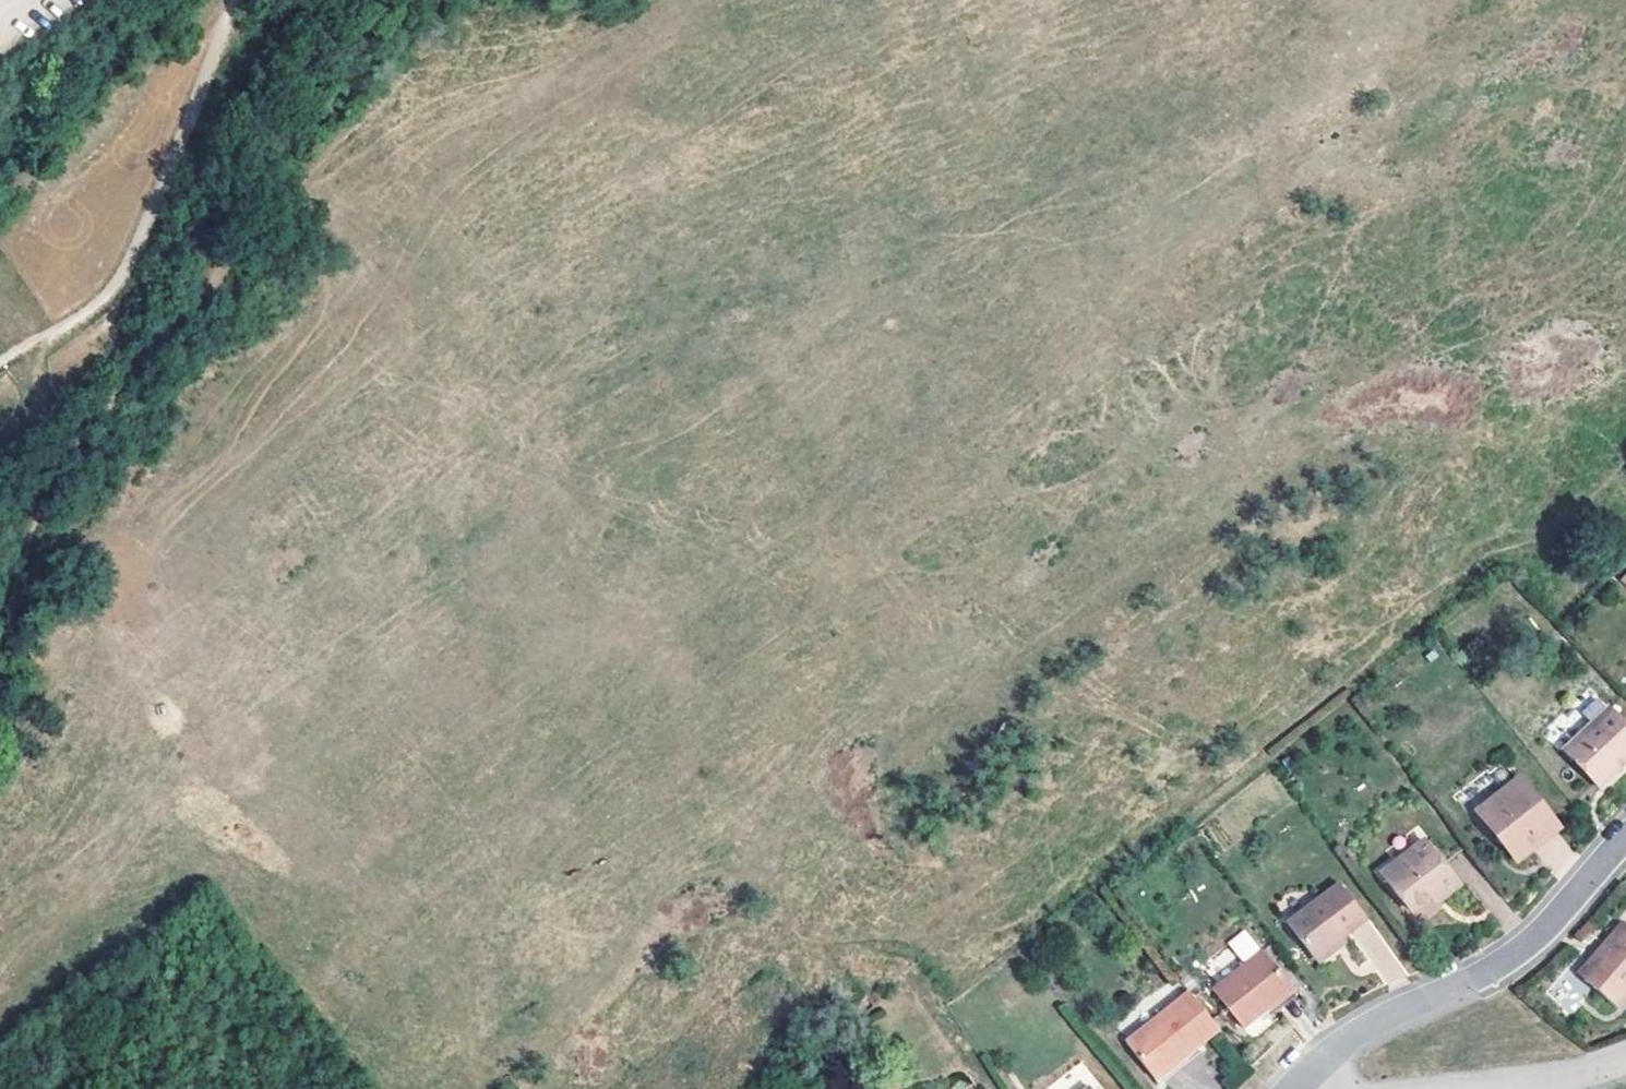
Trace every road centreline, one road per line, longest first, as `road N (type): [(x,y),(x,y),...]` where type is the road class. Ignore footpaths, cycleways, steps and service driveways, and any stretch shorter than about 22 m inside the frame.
road 1 (track): [(0,360),(89,307),(117,279),(235,0)]
road 2 (residential): [(1301,1085),(1360,1031),(1503,966),(1536,941),(1625,841)]
road 3 (residential): [(1625,1062),(1567,1081),(1501,1088)]

